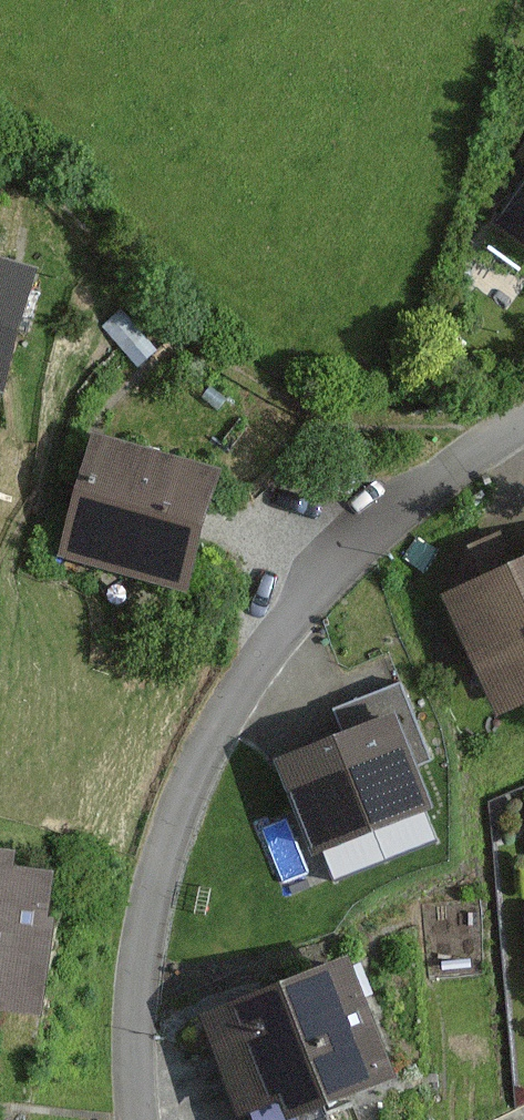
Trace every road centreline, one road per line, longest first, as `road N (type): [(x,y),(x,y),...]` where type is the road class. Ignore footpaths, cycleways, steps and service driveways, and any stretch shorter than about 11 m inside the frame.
road 1 (residential): [(139,1119),(134,1028),(153,909),(175,828),(221,719),(275,638),(357,548),(523,424)]

